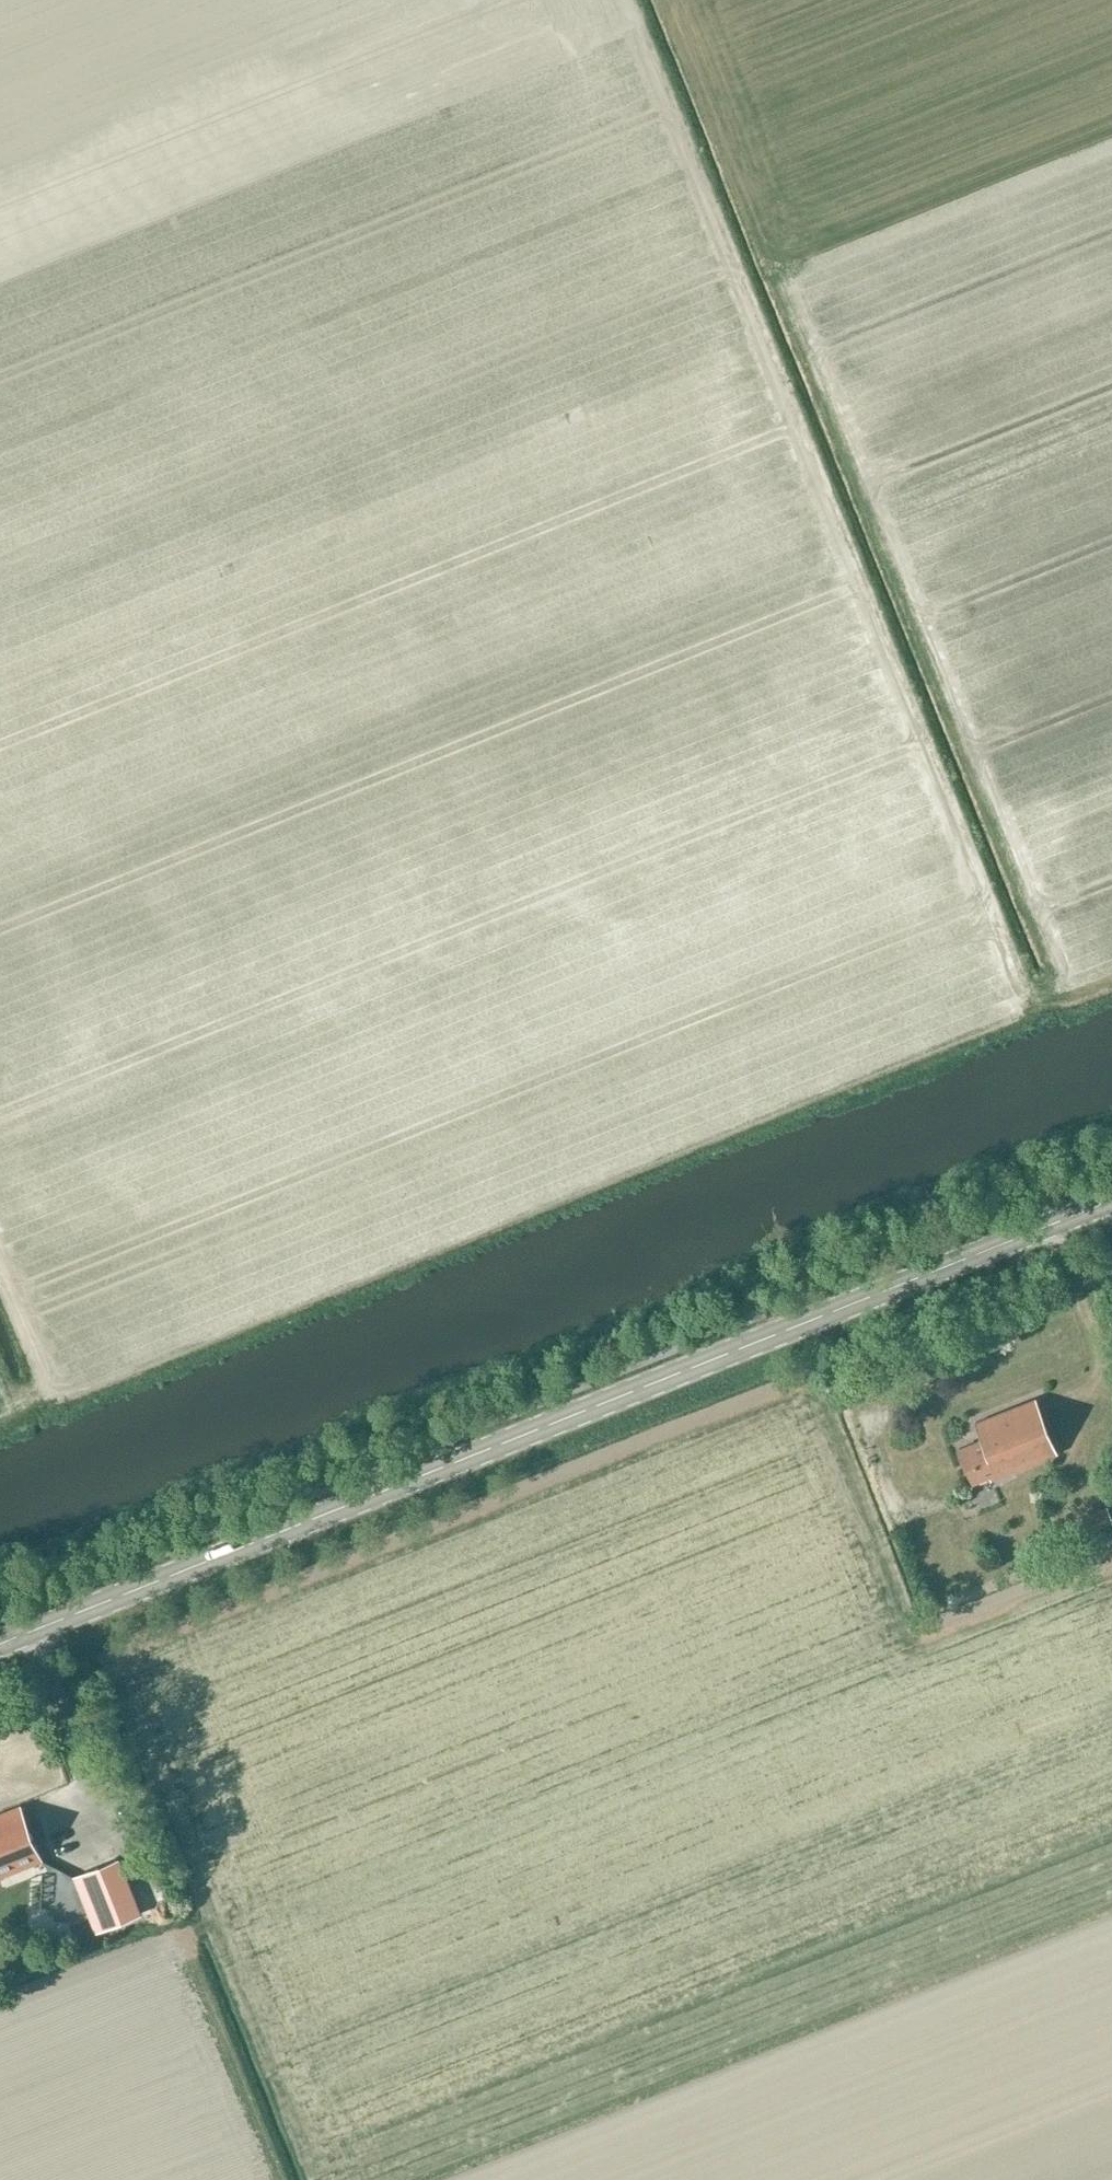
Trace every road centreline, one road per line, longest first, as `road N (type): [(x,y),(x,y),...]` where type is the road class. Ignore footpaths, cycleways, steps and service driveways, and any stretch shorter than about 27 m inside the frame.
road 1 (tertiary): [(1111,1197),(0,1641)]

